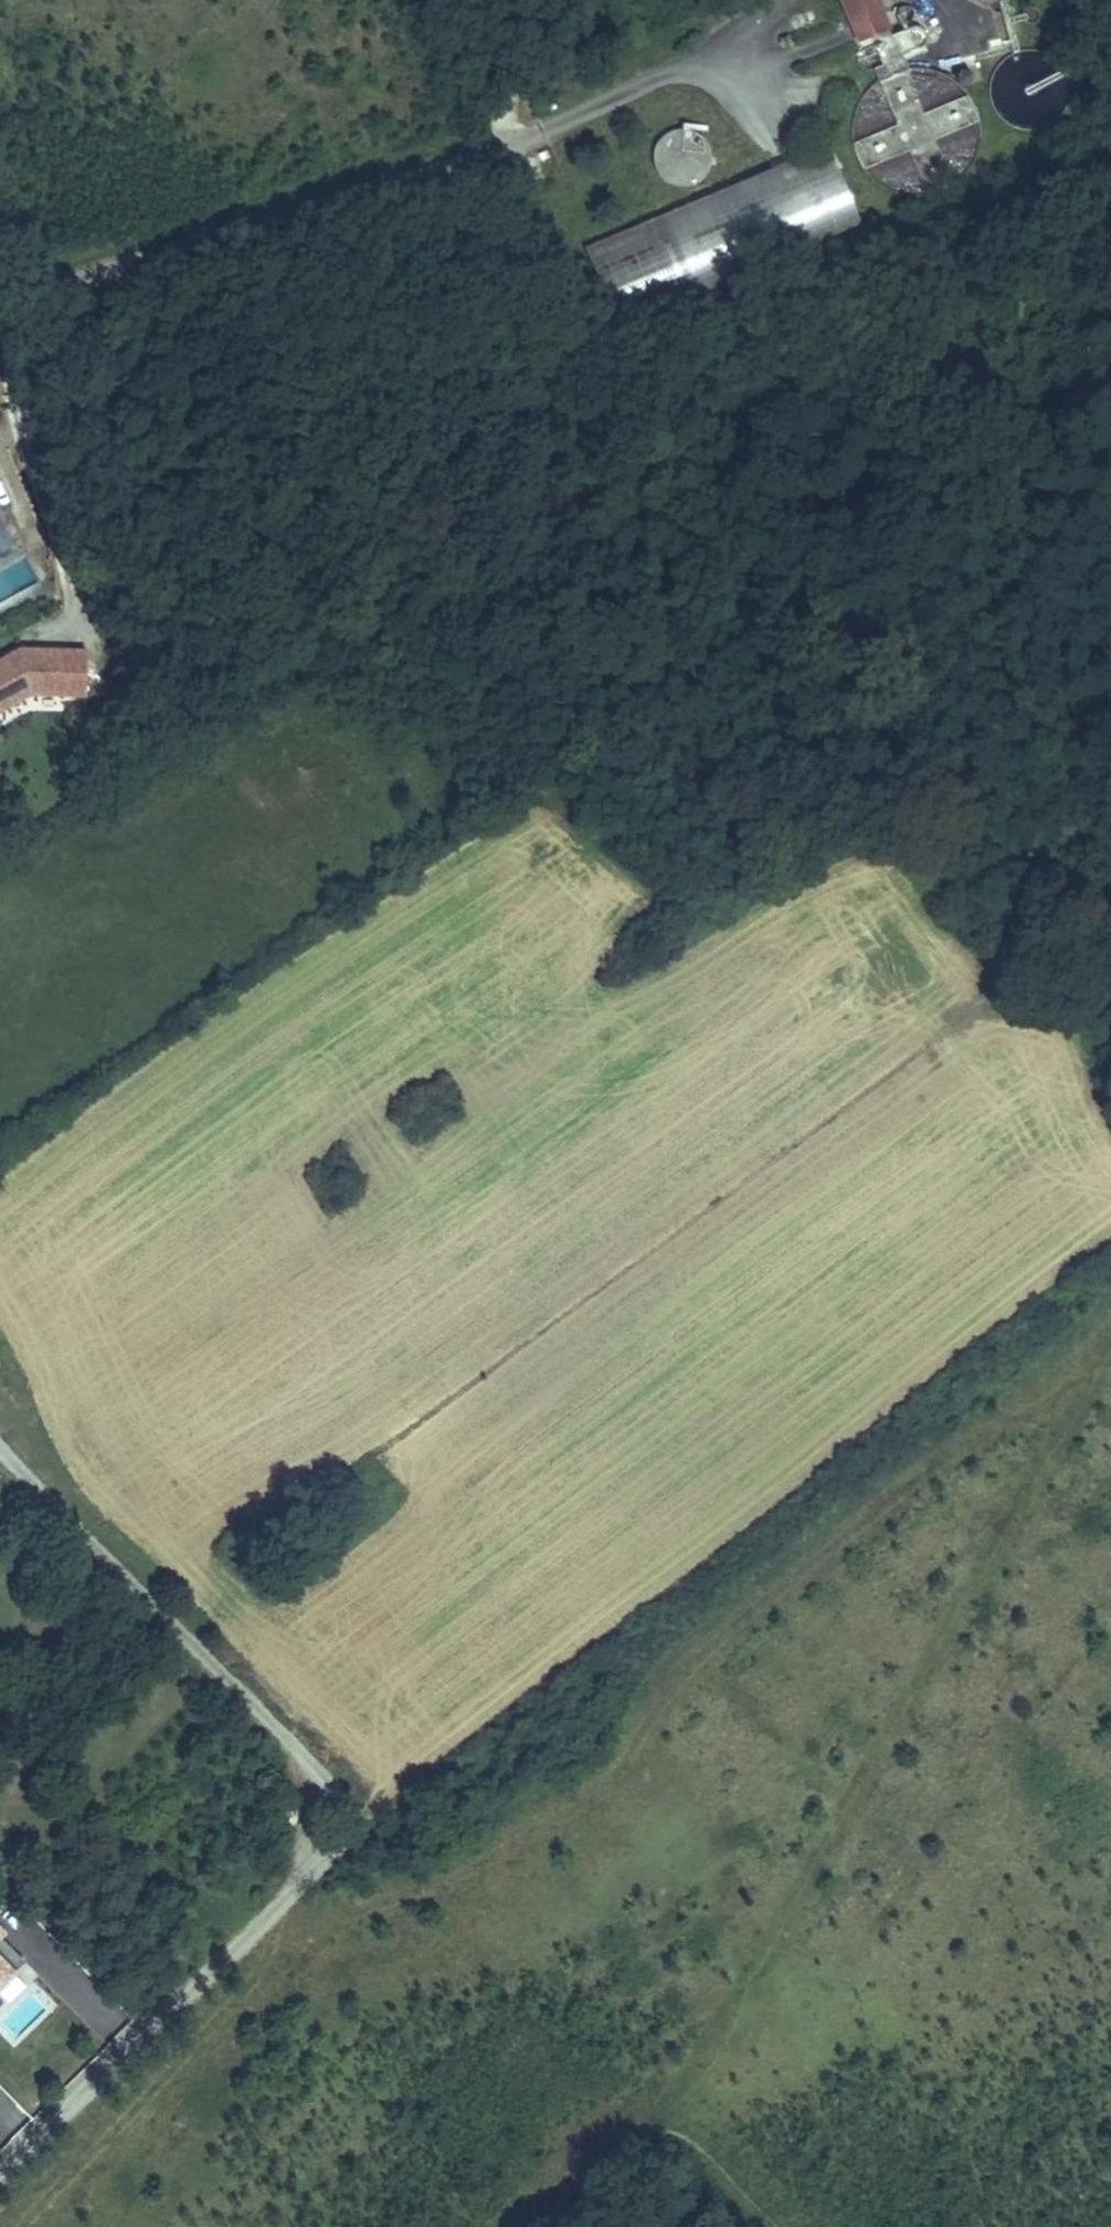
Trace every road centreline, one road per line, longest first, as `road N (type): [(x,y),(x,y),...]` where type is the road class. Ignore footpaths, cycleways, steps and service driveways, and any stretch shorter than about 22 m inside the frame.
road 1 (unclassified): [(0,311),(509,141)]

